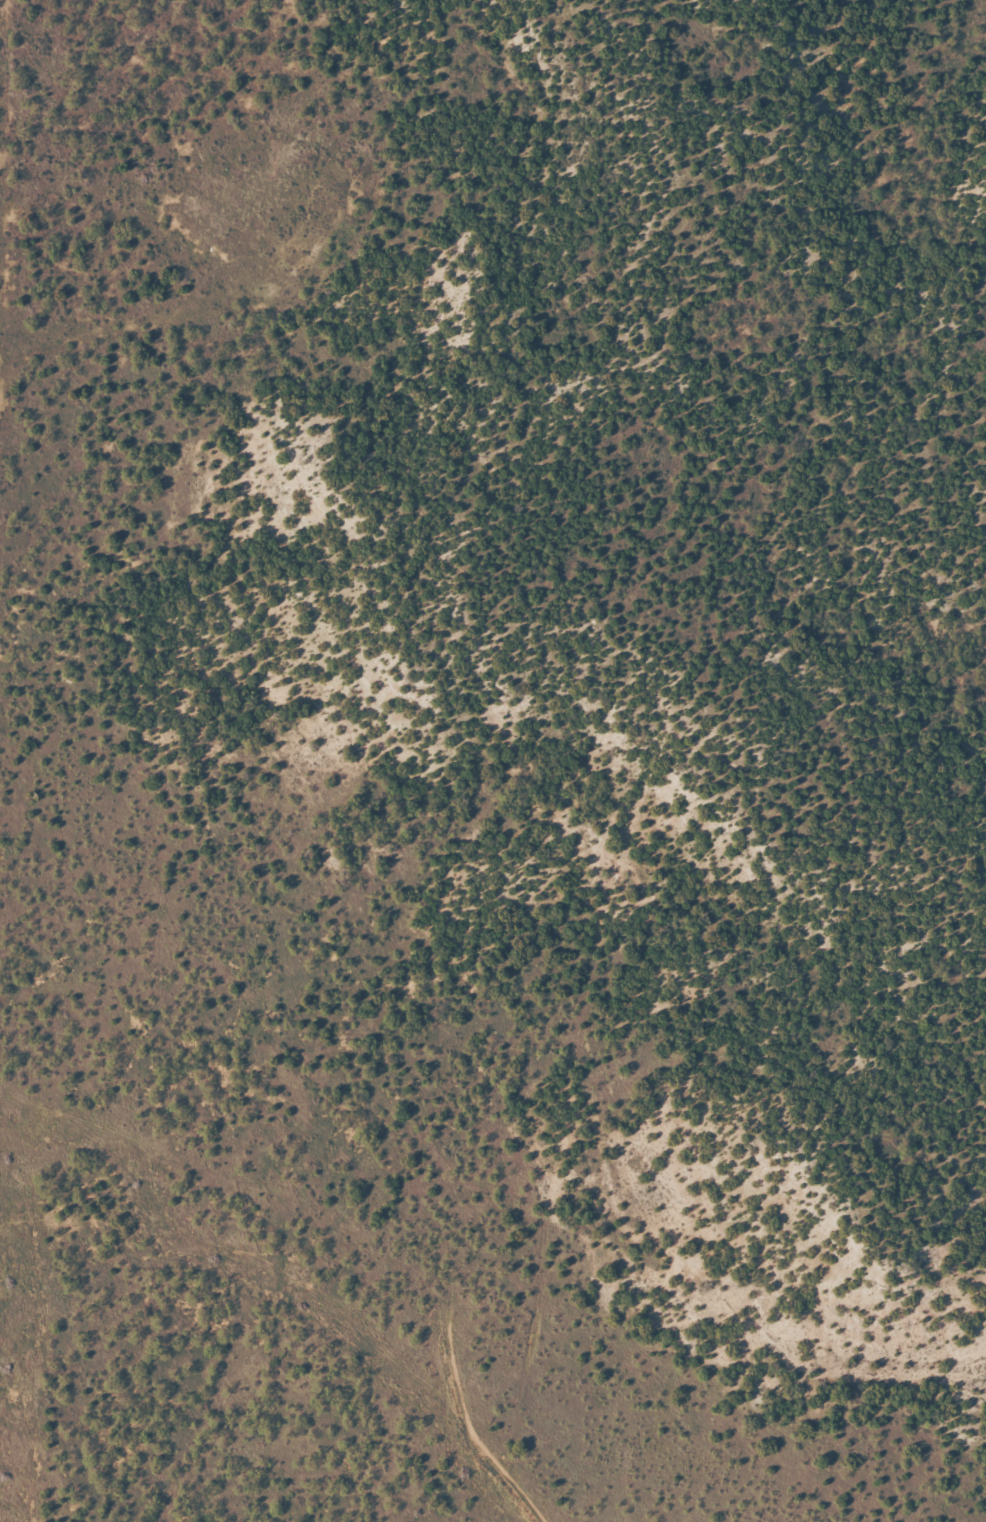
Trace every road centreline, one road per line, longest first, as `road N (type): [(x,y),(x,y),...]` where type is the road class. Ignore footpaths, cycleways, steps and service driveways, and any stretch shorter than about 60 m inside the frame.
road 1 (residential): [(712,511),(707,343),(643,0)]

